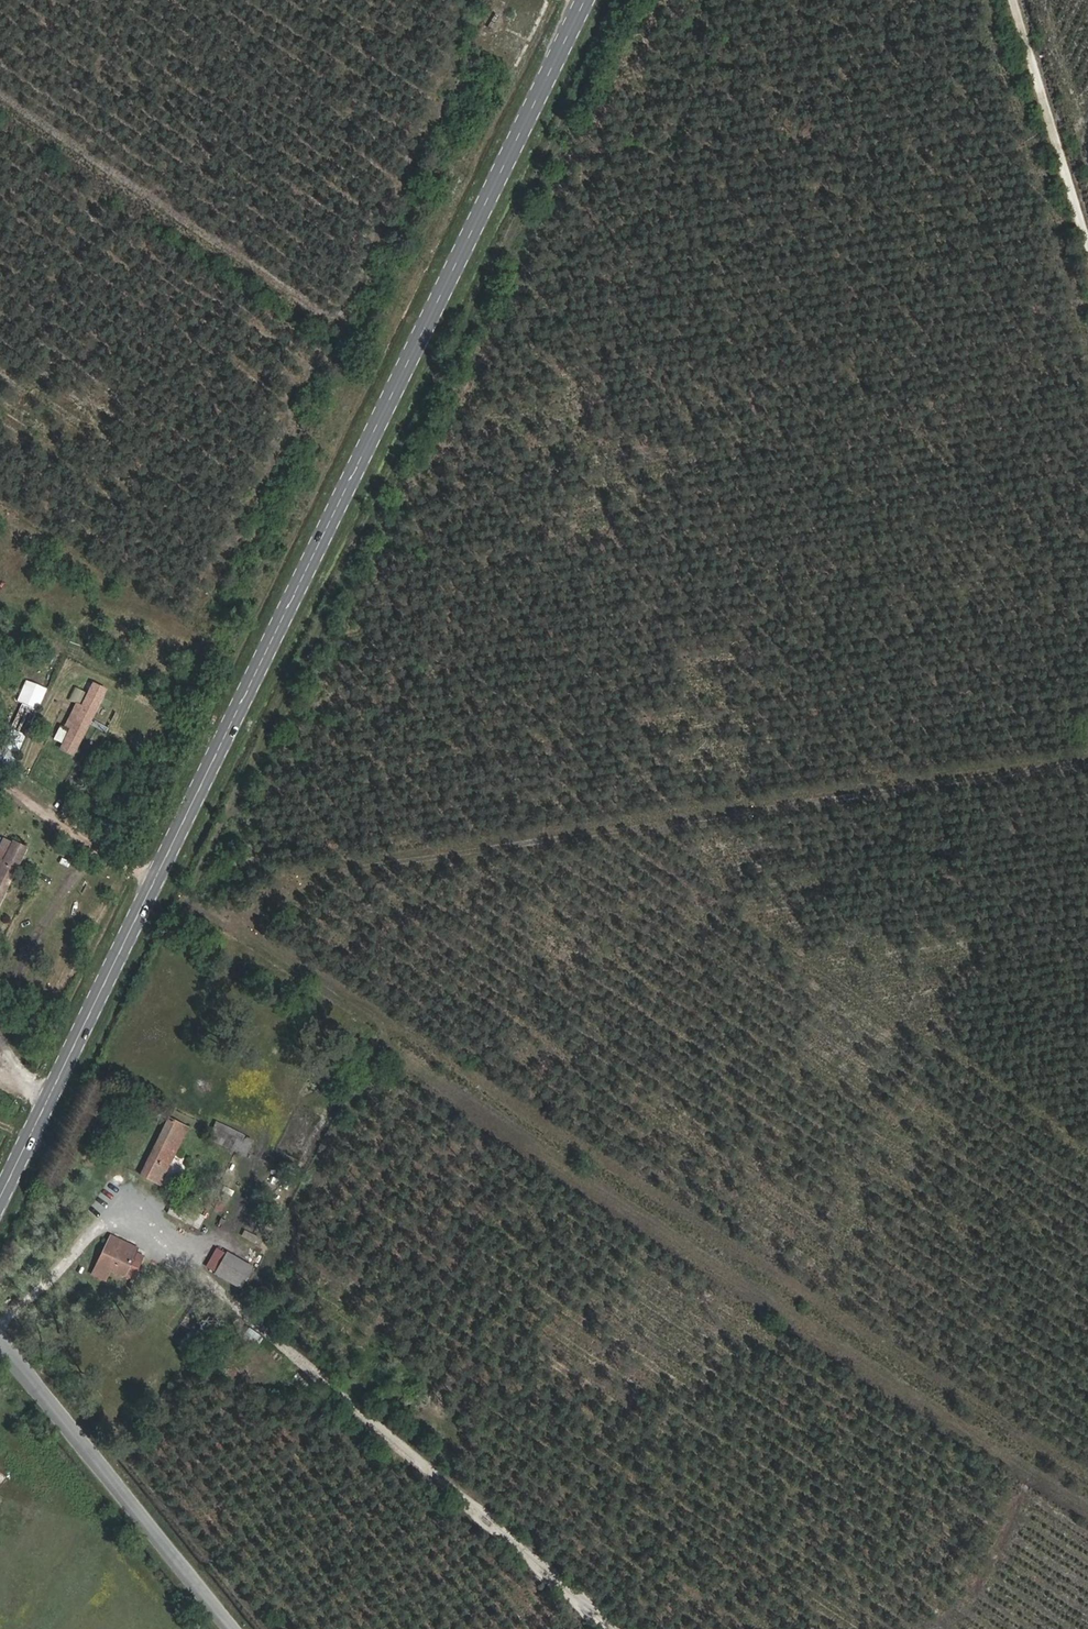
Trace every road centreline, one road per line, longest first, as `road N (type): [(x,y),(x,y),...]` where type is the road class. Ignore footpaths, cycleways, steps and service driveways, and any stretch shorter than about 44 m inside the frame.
road 1 (primary): [(584,0),(0,1196)]
road 2 (tertiary): [(232,1628),(13,1356)]
road 3 (track): [(1087,244),(1013,0)]

